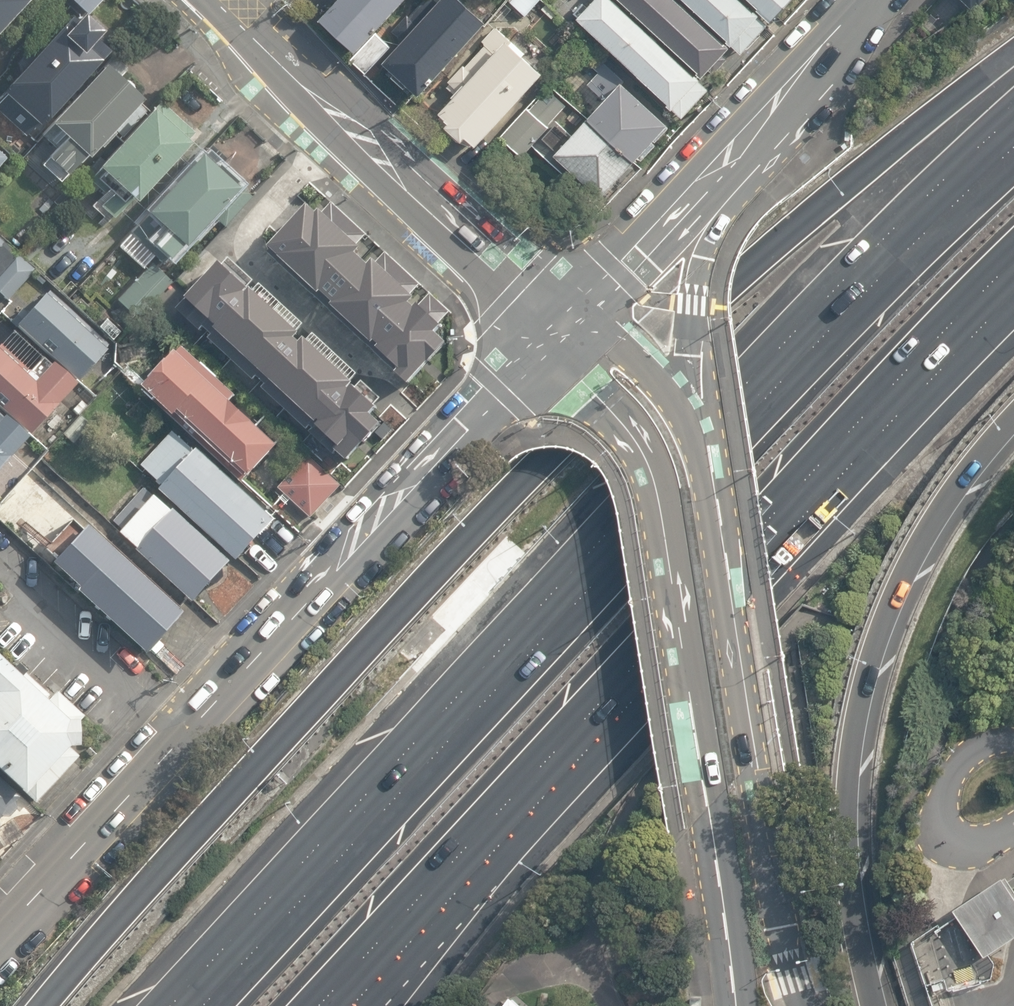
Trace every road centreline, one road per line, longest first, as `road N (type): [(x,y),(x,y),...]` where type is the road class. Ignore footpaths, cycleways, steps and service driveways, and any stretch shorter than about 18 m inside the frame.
road 1 (motorway): [(39,1005),(511,490),(1013,62)]
road 2 (motorway): [(204,1005),(865,293),(1013,154)]
road 3 (secondary): [(557,332),(240,657),(0,925)]
road 4 (motorway): [(1013,267),(483,834)]
road 5 (secondary): [(748,1005),(701,698),(682,647),(657,491),(638,443),(569,366),(557,332)]
road 6 (motorway): [(1013,416),(969,462),(912,549),(872,646),(851,736),(844,827),(852,929),(873,1005)]
road 7 (secondary): [(687,423),(701,454),(773,896),(803,1005)]
road 8 (tertiary): [(243,28),(557,332)]
road 9 (secondary): [(784,91),(768,166),(724,216),(703,259),(692,304),(687,423)]
road 10 (secondary): [(784,91),(557,332)]
road 11 (residential): [(1013,826),(985,847),(951,854),(939,847),(932,819),(945,778),(962,759),(980,746),(1013,741)]
road 12 (motorway): [(483,834),(324,1005)]
road 13 (motorway): [(483,834),(364,1005)]
road 14 (secondary): [(557,332),(617,344),(687,423)]
road 15 (secondary): [(868,0),(784,91)]

